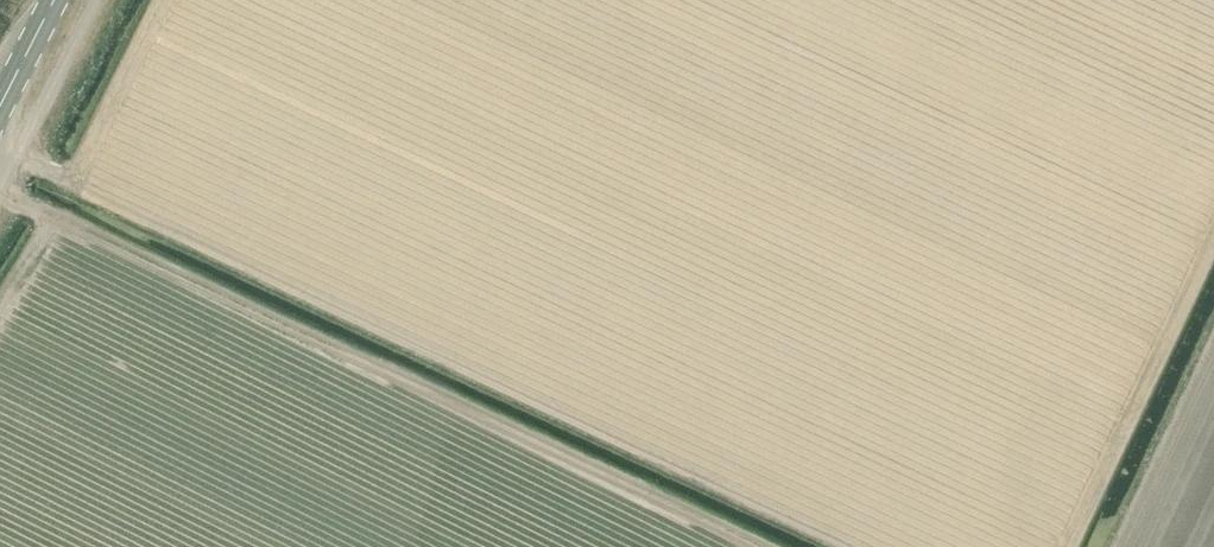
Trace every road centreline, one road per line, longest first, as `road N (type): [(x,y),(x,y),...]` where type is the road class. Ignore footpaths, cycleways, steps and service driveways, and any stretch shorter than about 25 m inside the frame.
road 1 (track): [(846,546),(0,149)]
road 2 (track): [(746,546),(58,224),(0,183)]
road 3 (track): [(1213,240),(1068,546)]
road 4 (secondary): [(0,116),(58,0)]

